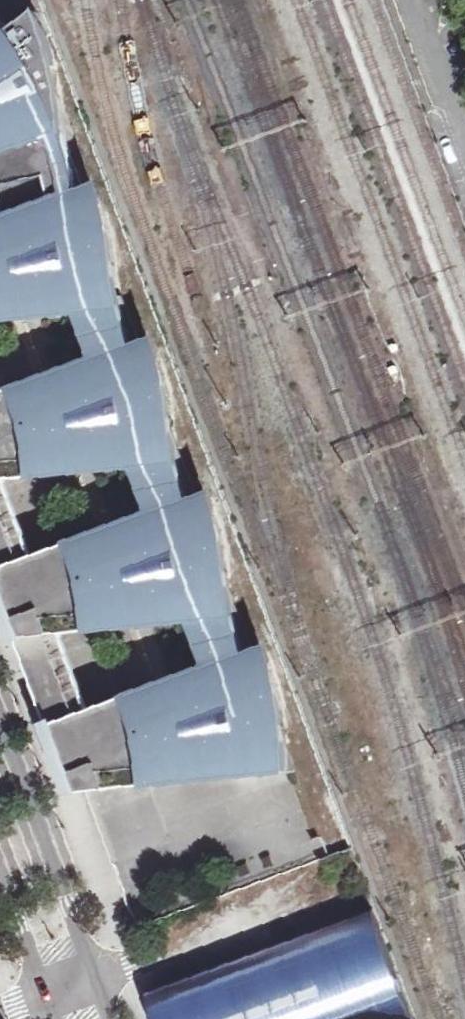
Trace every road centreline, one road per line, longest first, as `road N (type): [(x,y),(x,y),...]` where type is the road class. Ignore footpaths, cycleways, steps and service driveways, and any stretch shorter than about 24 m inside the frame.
road 1 (unclassified): [(92,977),(0,724)]
road 2 (unclassified): [(0,870),(45,994)]

